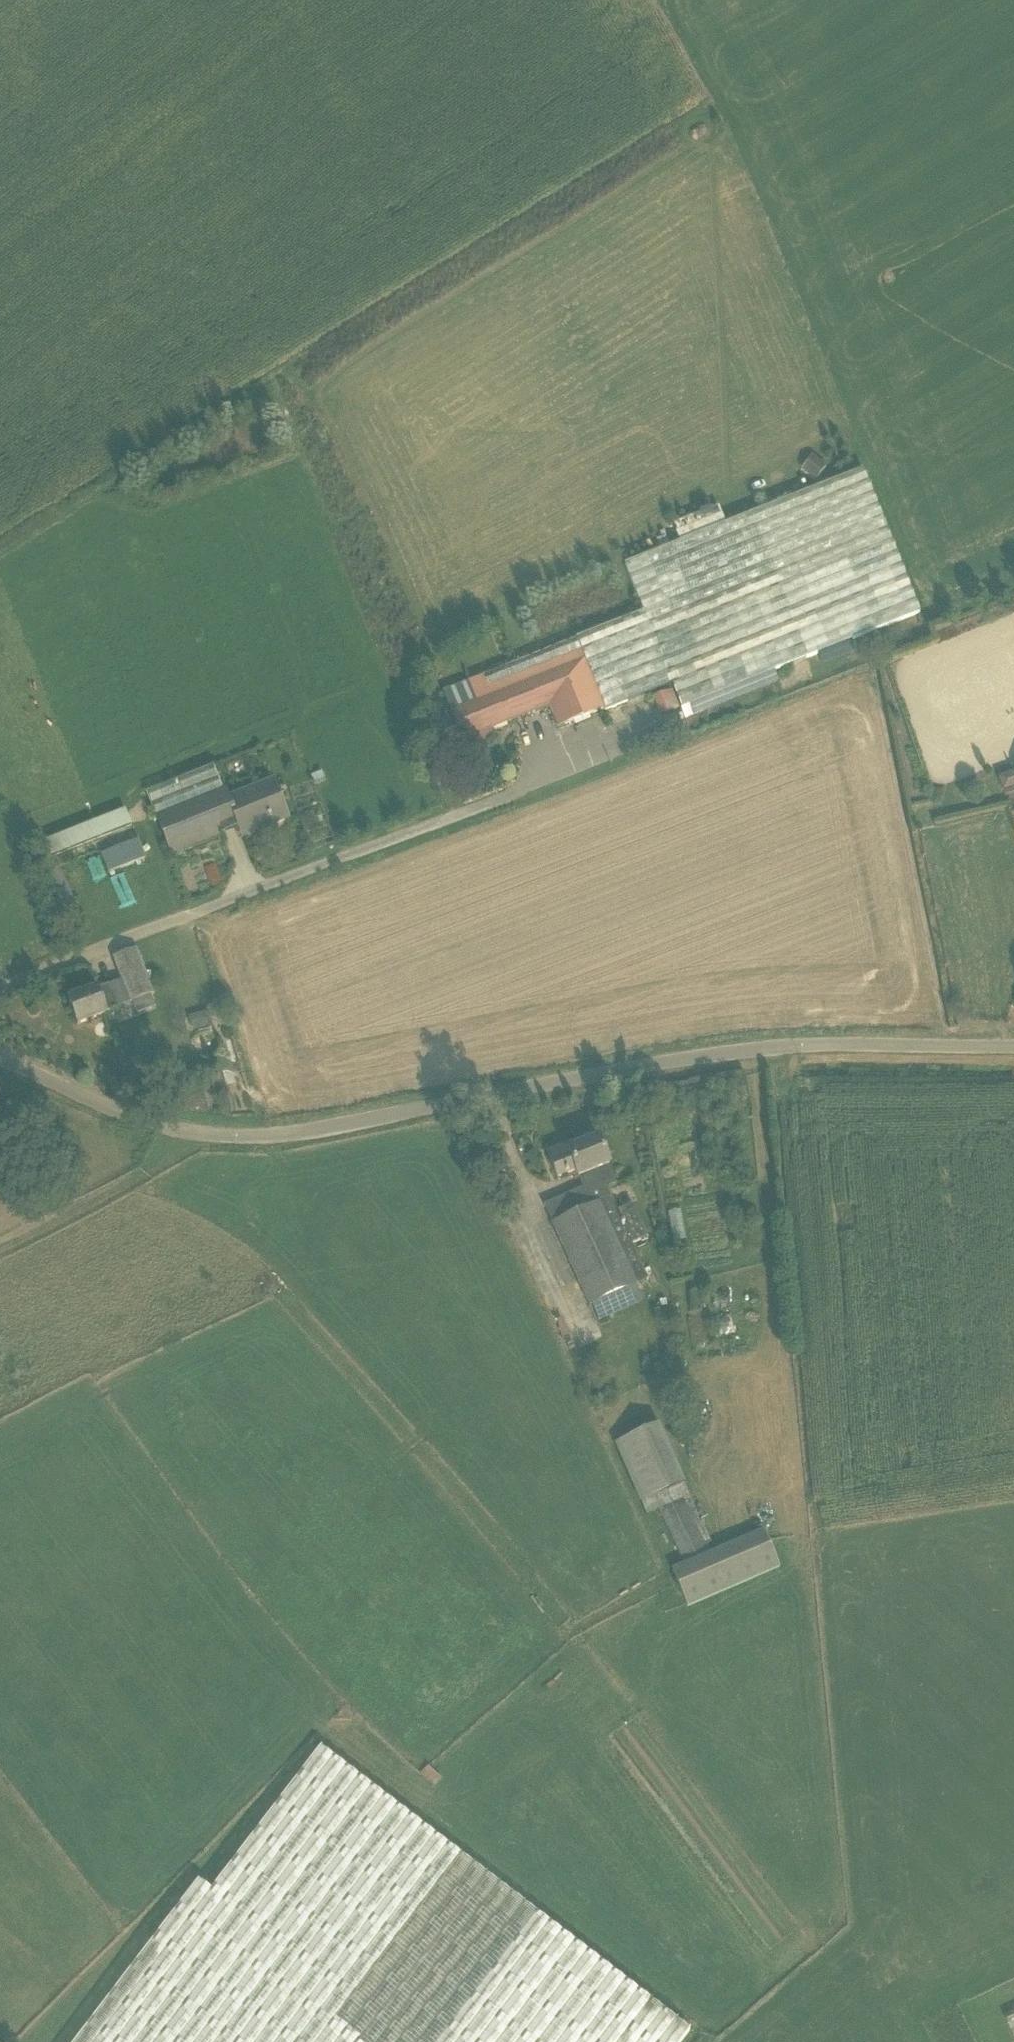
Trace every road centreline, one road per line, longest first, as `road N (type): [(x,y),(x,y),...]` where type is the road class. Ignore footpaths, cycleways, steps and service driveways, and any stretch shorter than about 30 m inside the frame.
road 1 (unclassified): [(0,1058),(106,1110),(243,1137),(311,1132),(664,1062),(810,1045),(1013,1045)]

